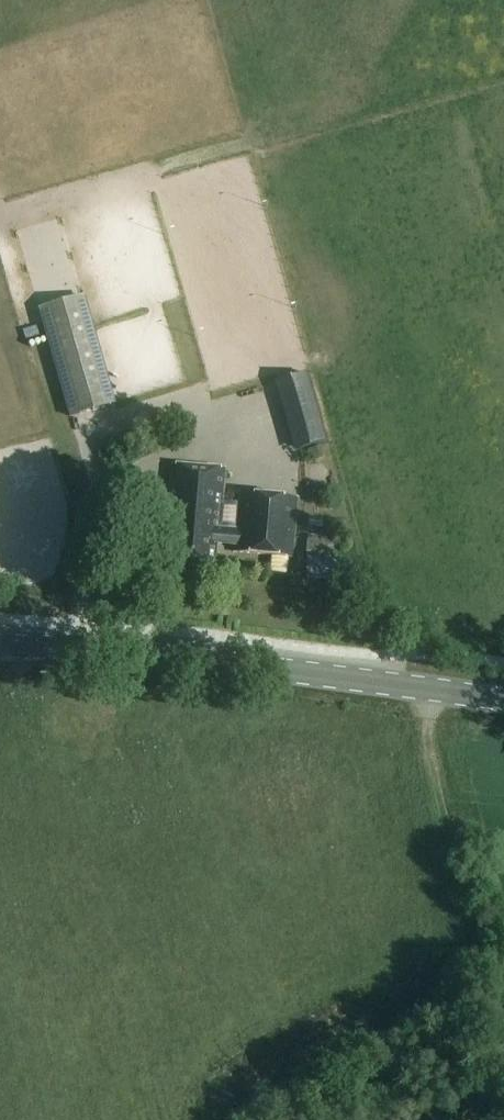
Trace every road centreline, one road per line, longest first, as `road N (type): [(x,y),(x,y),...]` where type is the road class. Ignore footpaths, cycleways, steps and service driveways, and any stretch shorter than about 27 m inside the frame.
road 1 (primary): [(0,646),(503,699)]
road 2 (track): [(422,657),(431,763),(503,1030)]

